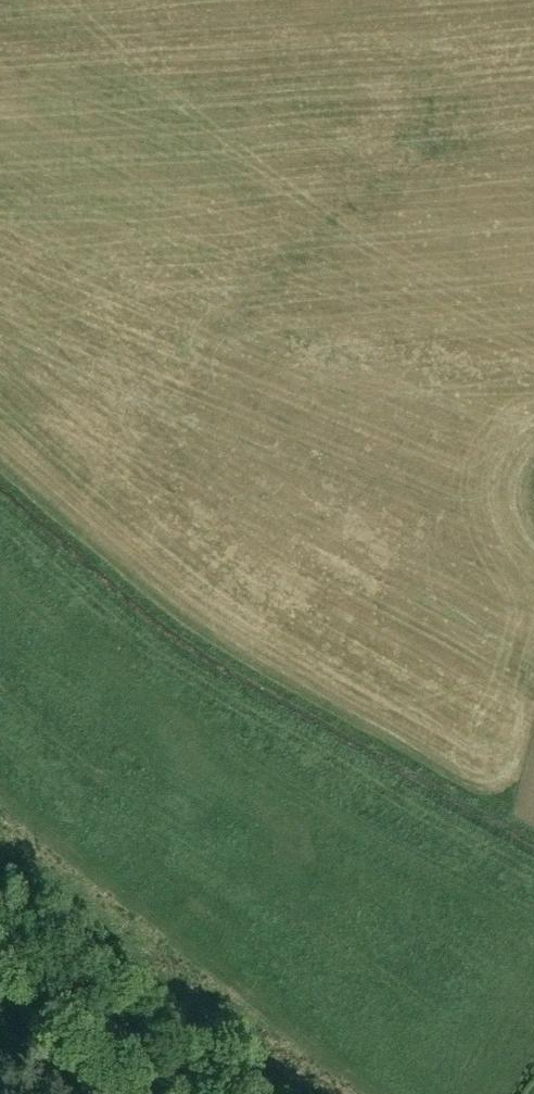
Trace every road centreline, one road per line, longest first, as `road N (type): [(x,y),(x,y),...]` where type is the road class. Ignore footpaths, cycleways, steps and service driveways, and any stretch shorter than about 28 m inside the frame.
road 1 (unclassified): [(193,1093),(0,924)]

